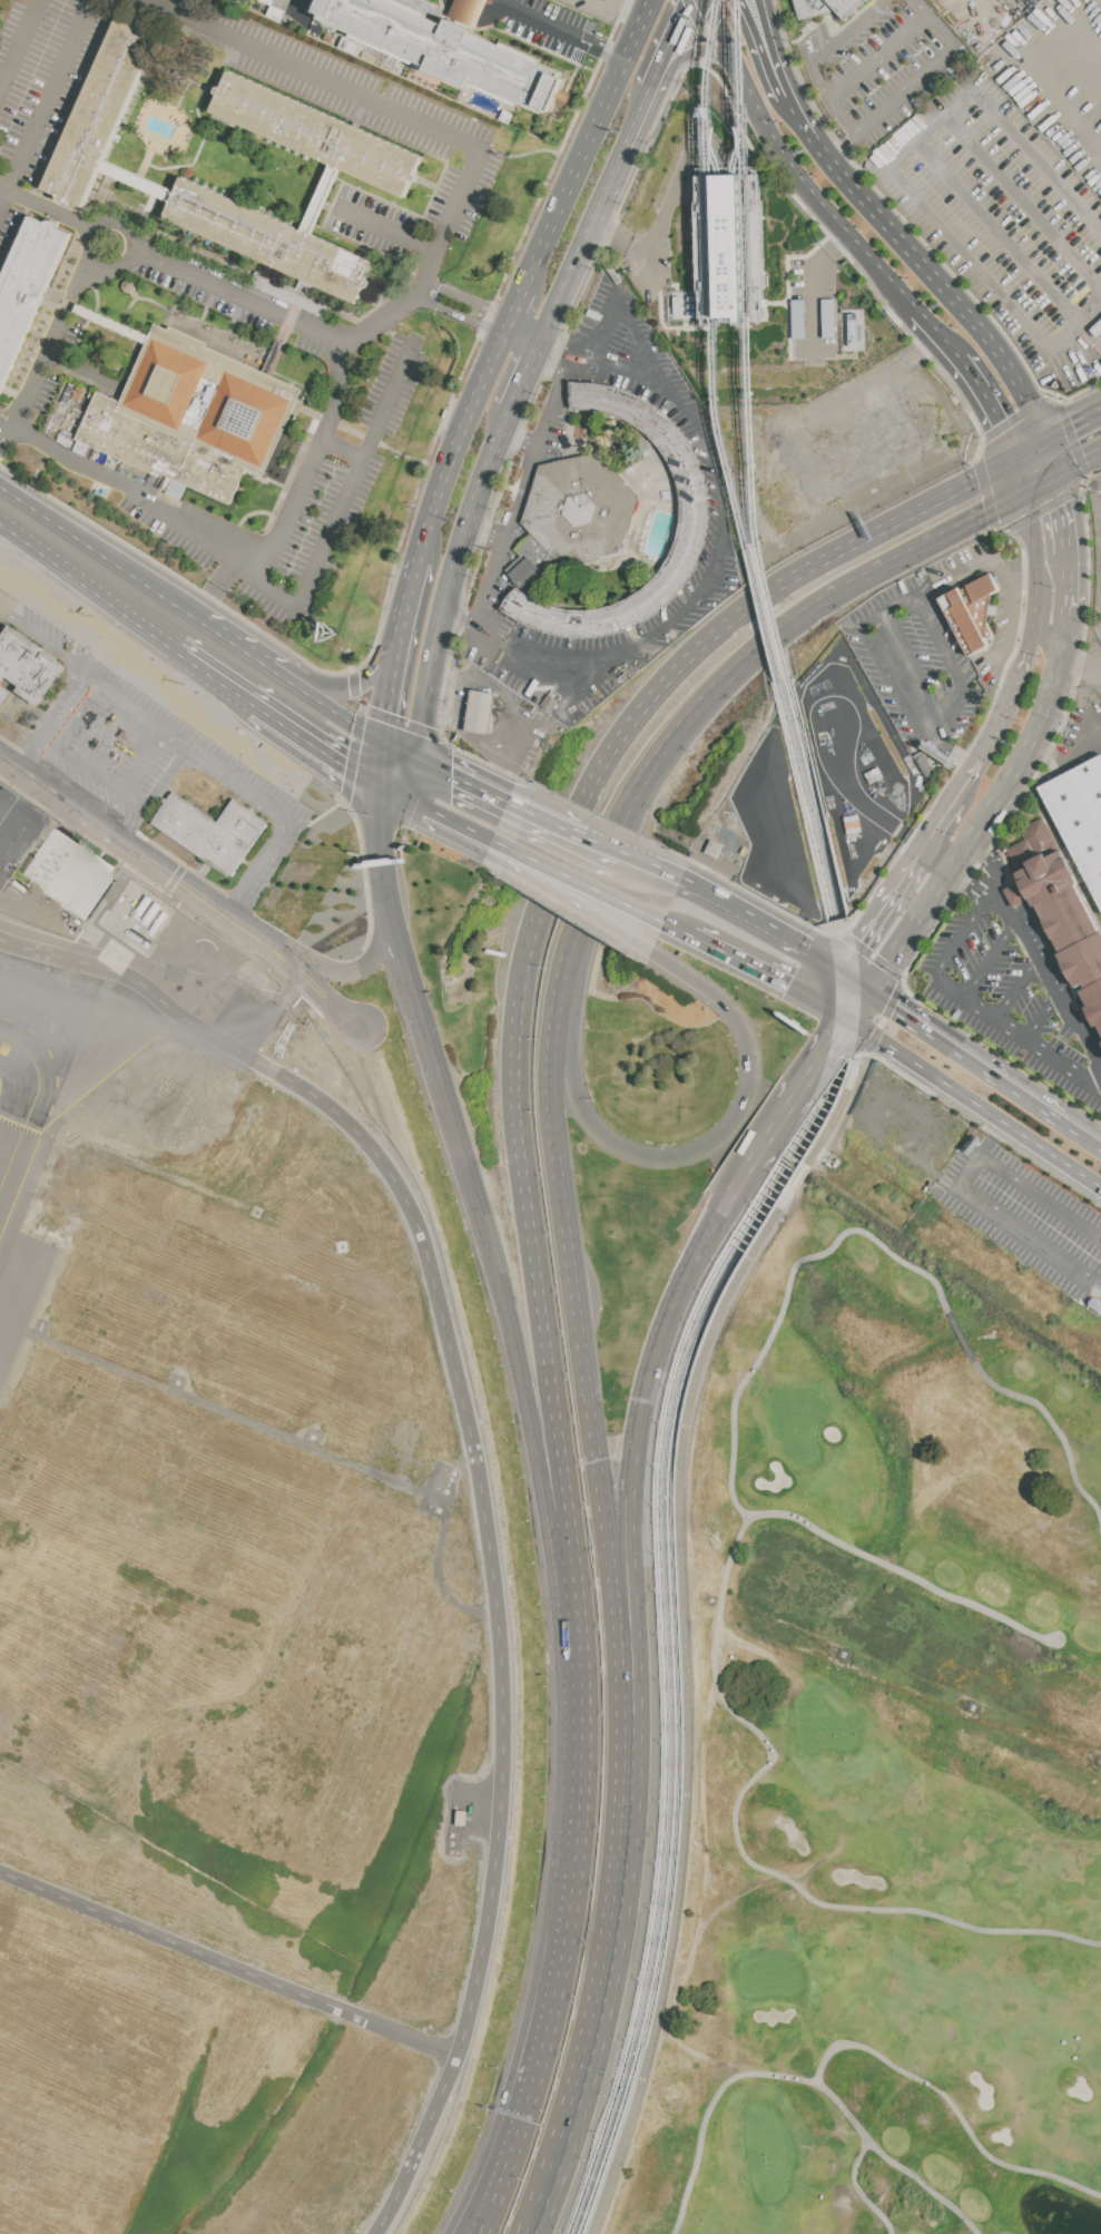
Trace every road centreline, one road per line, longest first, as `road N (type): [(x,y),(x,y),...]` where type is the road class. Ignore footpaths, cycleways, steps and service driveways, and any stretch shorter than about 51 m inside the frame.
road 1 (trunk): [(1022,472),(974,482),(814,568),(705,646),(618,747),(562,851),(529,963),(517,1090),(572,1521)]
road 2 (trunk): [(607,1518),(557,1152),(552,1085),(566,972),(593,878),(643,784),(686,726),(784,633)]
road 3 (trunk): [(656,954),(731,1007),(756,1064),(739,1123),(717,1146),(685,1159),(649,1159),(617,1147),(596,1126),(576,1070),(566,972)]
road 4 (trunk): [(484,1223),(557,1532),(583,1744)]
road 5 (trunk): [(530,2233),(597,2037),(620,1901),(633,1745)]
road 6 (residential): [(0,755),(276,949),(368,1030)]
road 7 (primary): [(710,0),(790,163),(962,356)]
road 8 (primary): [(875,991),(1023,764),(1062,669),(1071,608)]
road 9 (primary): [(1051,457),(995,344),(820,147)]
road 10 (trunk): [(387,892),(484,1223)]
road 11 (trunk): [(421,760),(459,572),(502,444)]
road 12 (trunk): [(656,0),(527,292)]
road 13 (primary): [(852,1021),(1100,1190)]
road 14 (primary): [(1100,1147),(875,991)]
road 15 (trunk): [(560,1987),(458,2233)]
road 16 (trunk): [(560,1987),(513,2160),(483,2233)]
road 17 (trunk): [(583,1744),(560,1987)]
road 18 (trunk): [(509,332),(422,560)]
road 19 (trunk): [(784,633),(994,509)]
road 20 (trunk): [(633,1745),(632,1508)]
road 21 (primary): [(194,617),(0,486)]
road 22 (trunk): [(633,1745),(607,1518)]
road 23 (trunk): [(632,1508),(648,1394),(682,1291)]
road 24 (trunk): [(572,1521),(583,1744)]
road 25 (primary): [(0,523),(178,650)]
road 26 (trunk): [(497,842),(656,954)]
road 27 (primary): [(497,842),(669,924)]
road 28 (residential): [(387,892),(385,941),(363,972),(334,972),(276,949)]
road 29 (primary): [(1022,472),(1036,559),(1029,644)]
road 30 (trunk): [(754,1164),(852,1021)]
road 31 (trunk): [(543,347),(611,195)]
road 32 (trunk): [(820,147),(765,0)]
road 33 (primary): [(691,935),(824,1005)]
road 34 (primary): [(257,707),(381,786)]
road 35 (trunk): [(682,1291),(754,1164)]
road 36 (trunk): [(405,629),(355,685),(288,682)]
road 37 (primary): [(807,950),(686,884)]
road 38 (primary): [(962,356),(989,393),(1022,472)]
road 39 (primary): [(918,864),(845,972)]
road 40 (primary): [(1029,644),(983,765)]
road 41 (primary): [(381,786),(497,842)]

